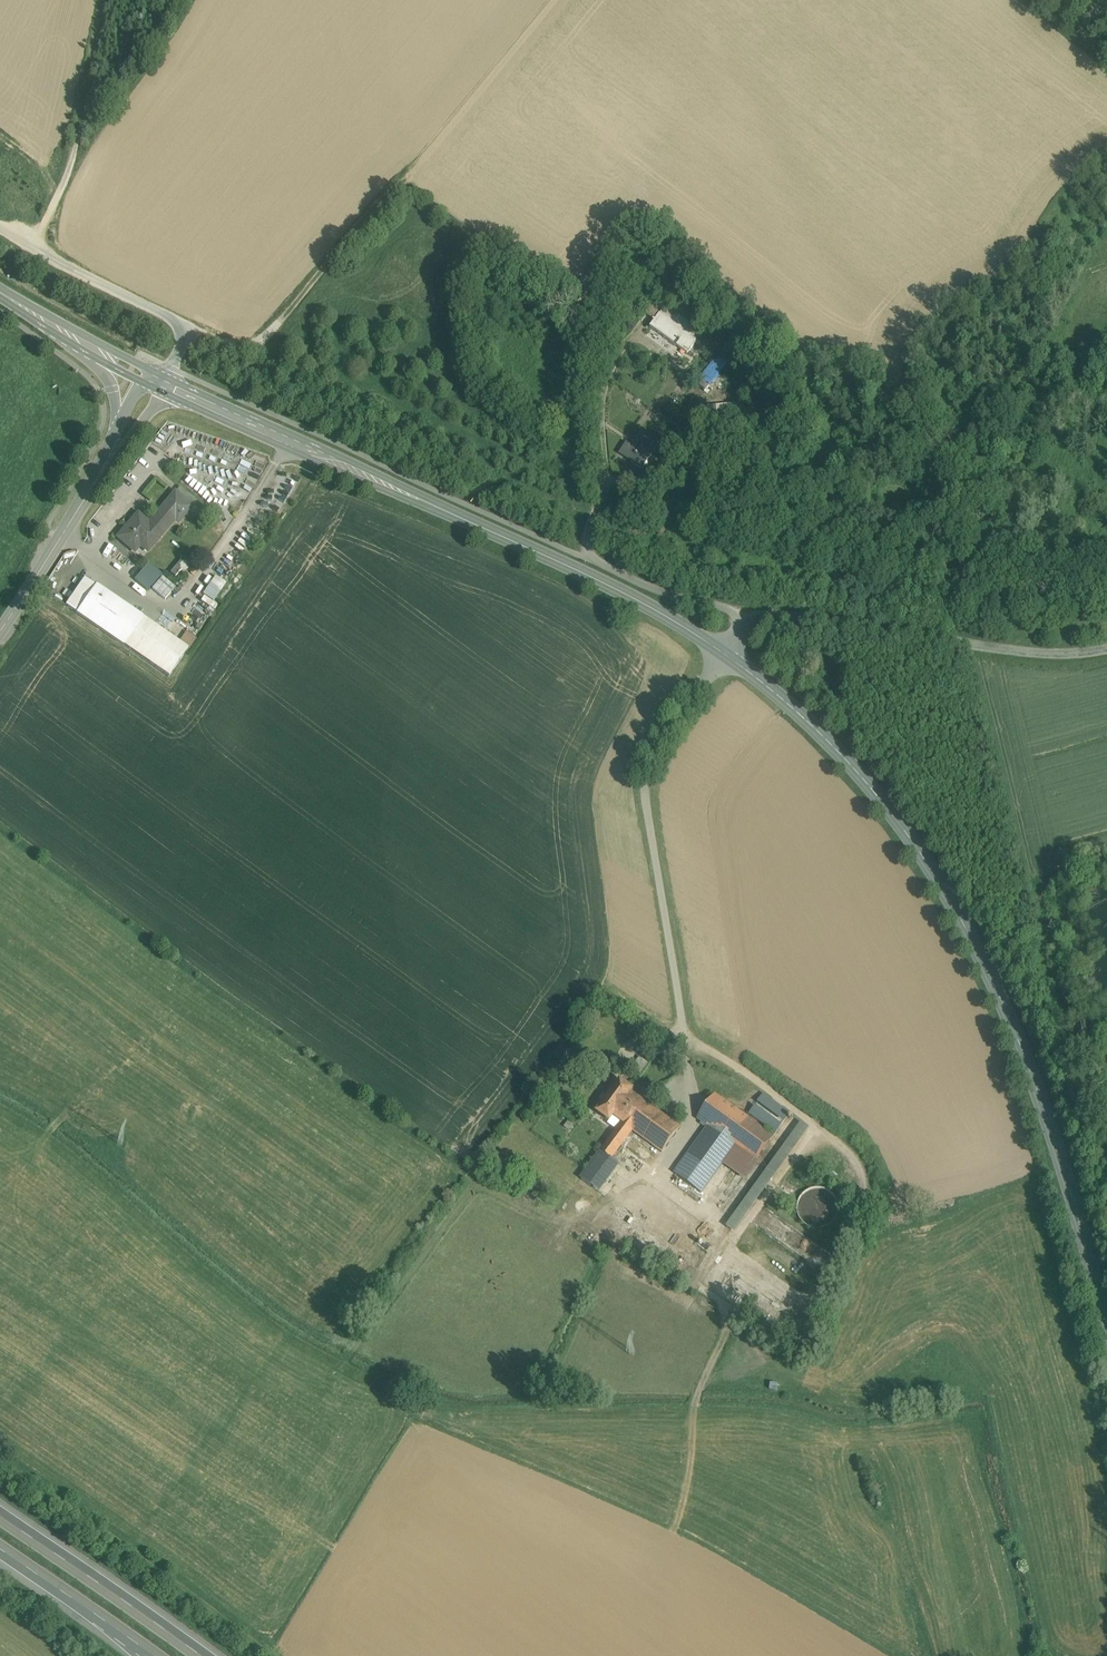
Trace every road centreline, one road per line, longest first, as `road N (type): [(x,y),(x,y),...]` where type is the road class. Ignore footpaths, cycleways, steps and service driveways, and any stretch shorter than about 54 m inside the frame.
road 1 (secondary): [(722,655),(857,768),(925,859),(1026,1059),(1106,1332)]
road 2 (secondary): [(155,381),(589,577),(722,655)]
road 3 (track): [(722,655),(657,749),(649,809),(684,1028)]
road 4 (unclassified): [(1106,648),(1036,654),(752,619)]
road 5 (track): [(406,173),(256,346),(185,336)]
road 6 (unclassified): [(752,619),(588,559),(587,533),(608,476)]
road 7 (motorway): [(198,1655),(0,1524)]
road 8 (tertiary): [(108,458),(0,635)]
road 9 (motorway): [(0,1556),(151,1655)]
road 10 (secondary): [(41,320),(116,389),(108,458)]
road 11 (secondary): [(41,320),(155,381)]

